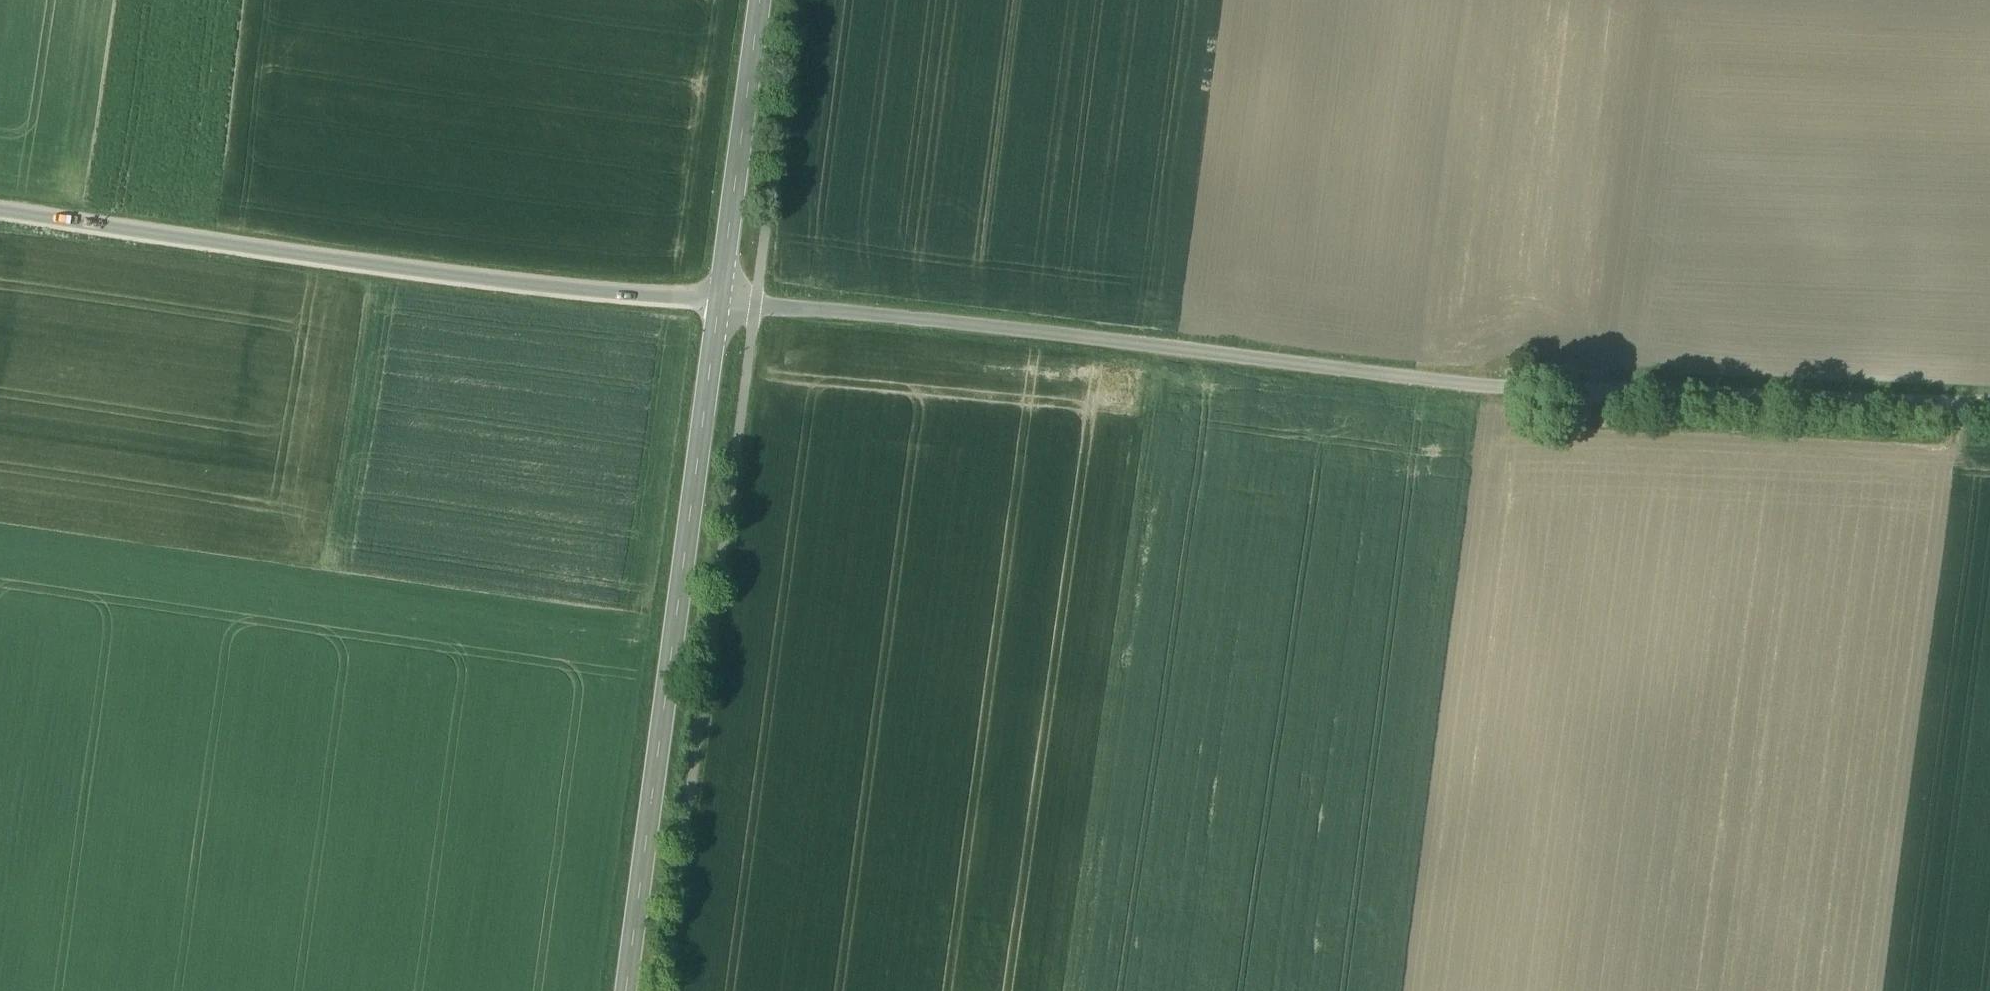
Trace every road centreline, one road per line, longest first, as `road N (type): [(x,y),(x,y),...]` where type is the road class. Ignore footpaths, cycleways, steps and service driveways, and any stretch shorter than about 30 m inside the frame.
road 1 (unclassified): [(715,305),(1522,379),(1989,403)]
road 2 (unclassified): [(715,305),(0,209)]
road 3 (tertiary): [(715,305),(627,990)]
road 4 (tertiary): [(758,0),(715,305)]

